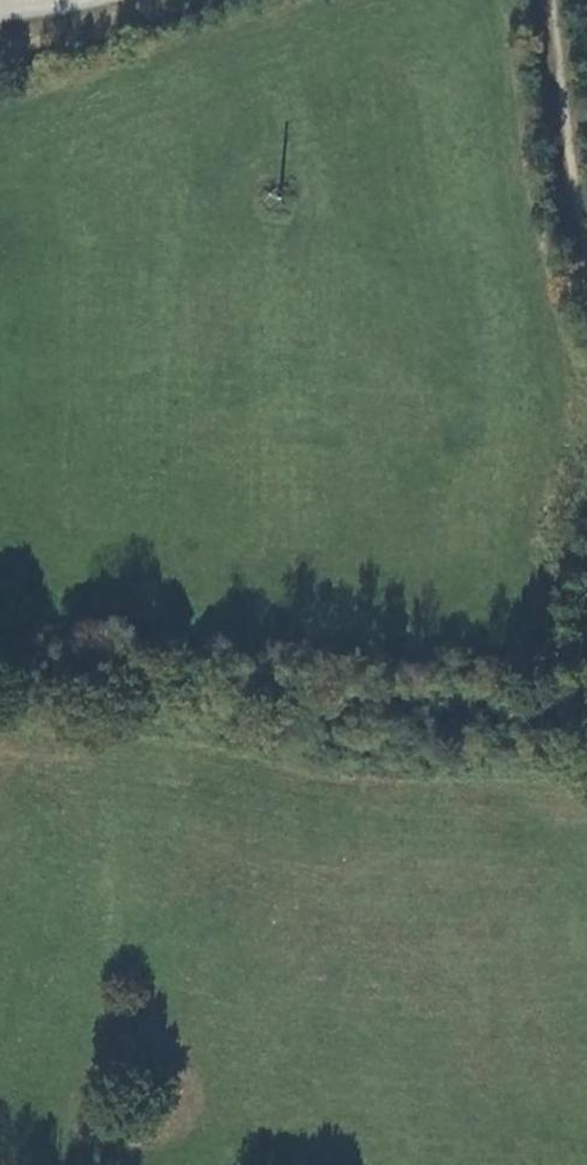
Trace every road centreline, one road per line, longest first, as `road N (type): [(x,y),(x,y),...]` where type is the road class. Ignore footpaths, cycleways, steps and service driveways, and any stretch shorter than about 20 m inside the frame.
road 1 (track): [(552,0),(586,232)]

